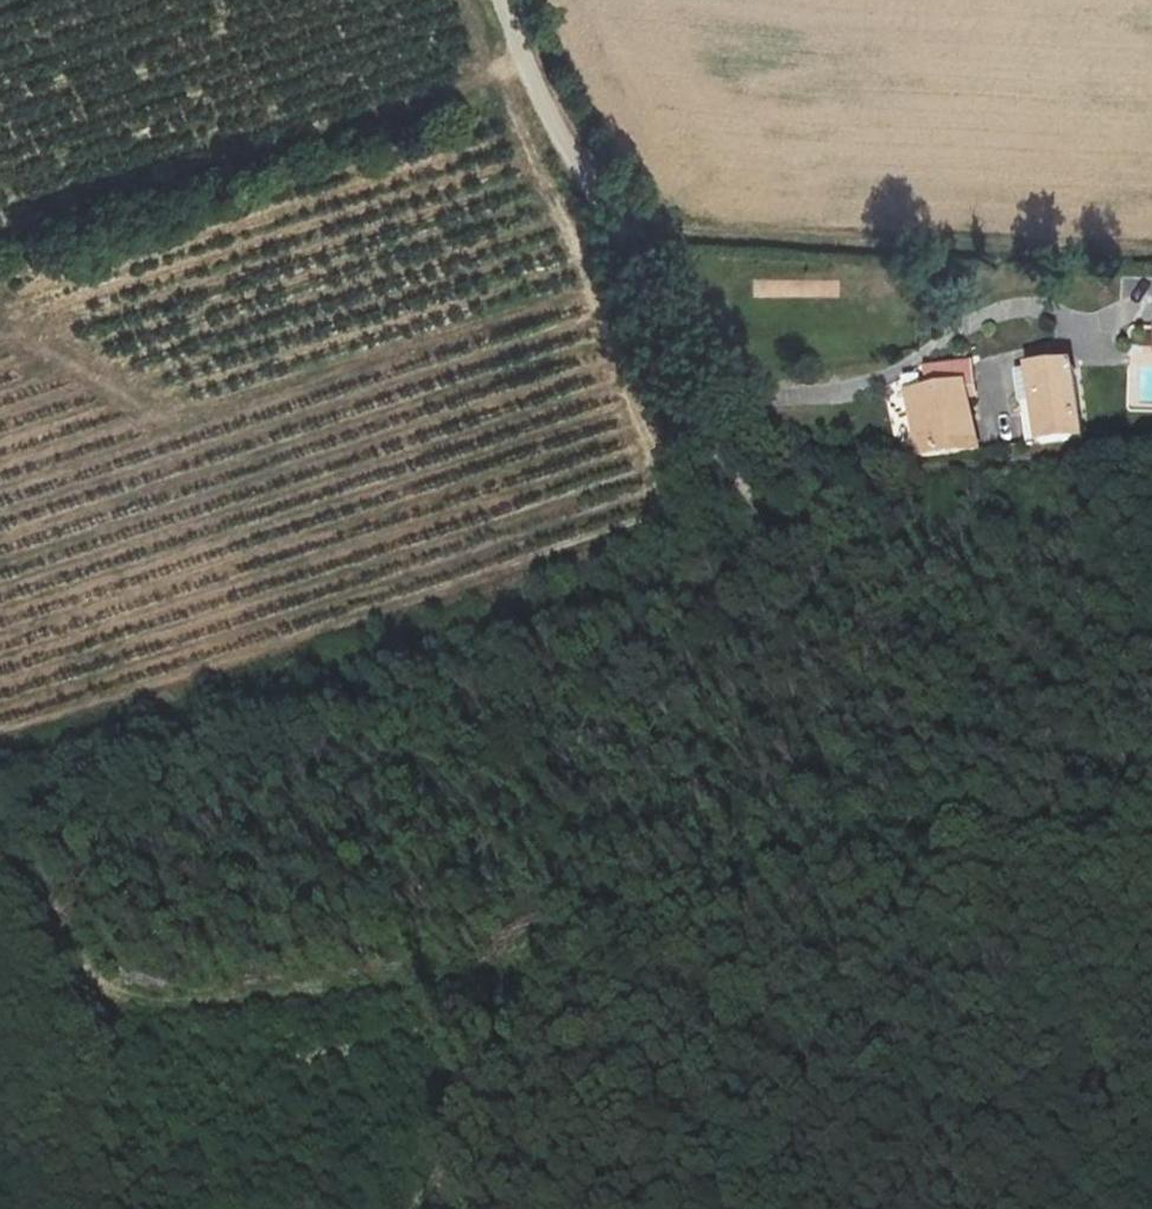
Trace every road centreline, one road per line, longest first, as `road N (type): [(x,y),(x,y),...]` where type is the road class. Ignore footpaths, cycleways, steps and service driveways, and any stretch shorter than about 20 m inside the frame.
road 1 (unclassified): [(495,0),(618,239)]

